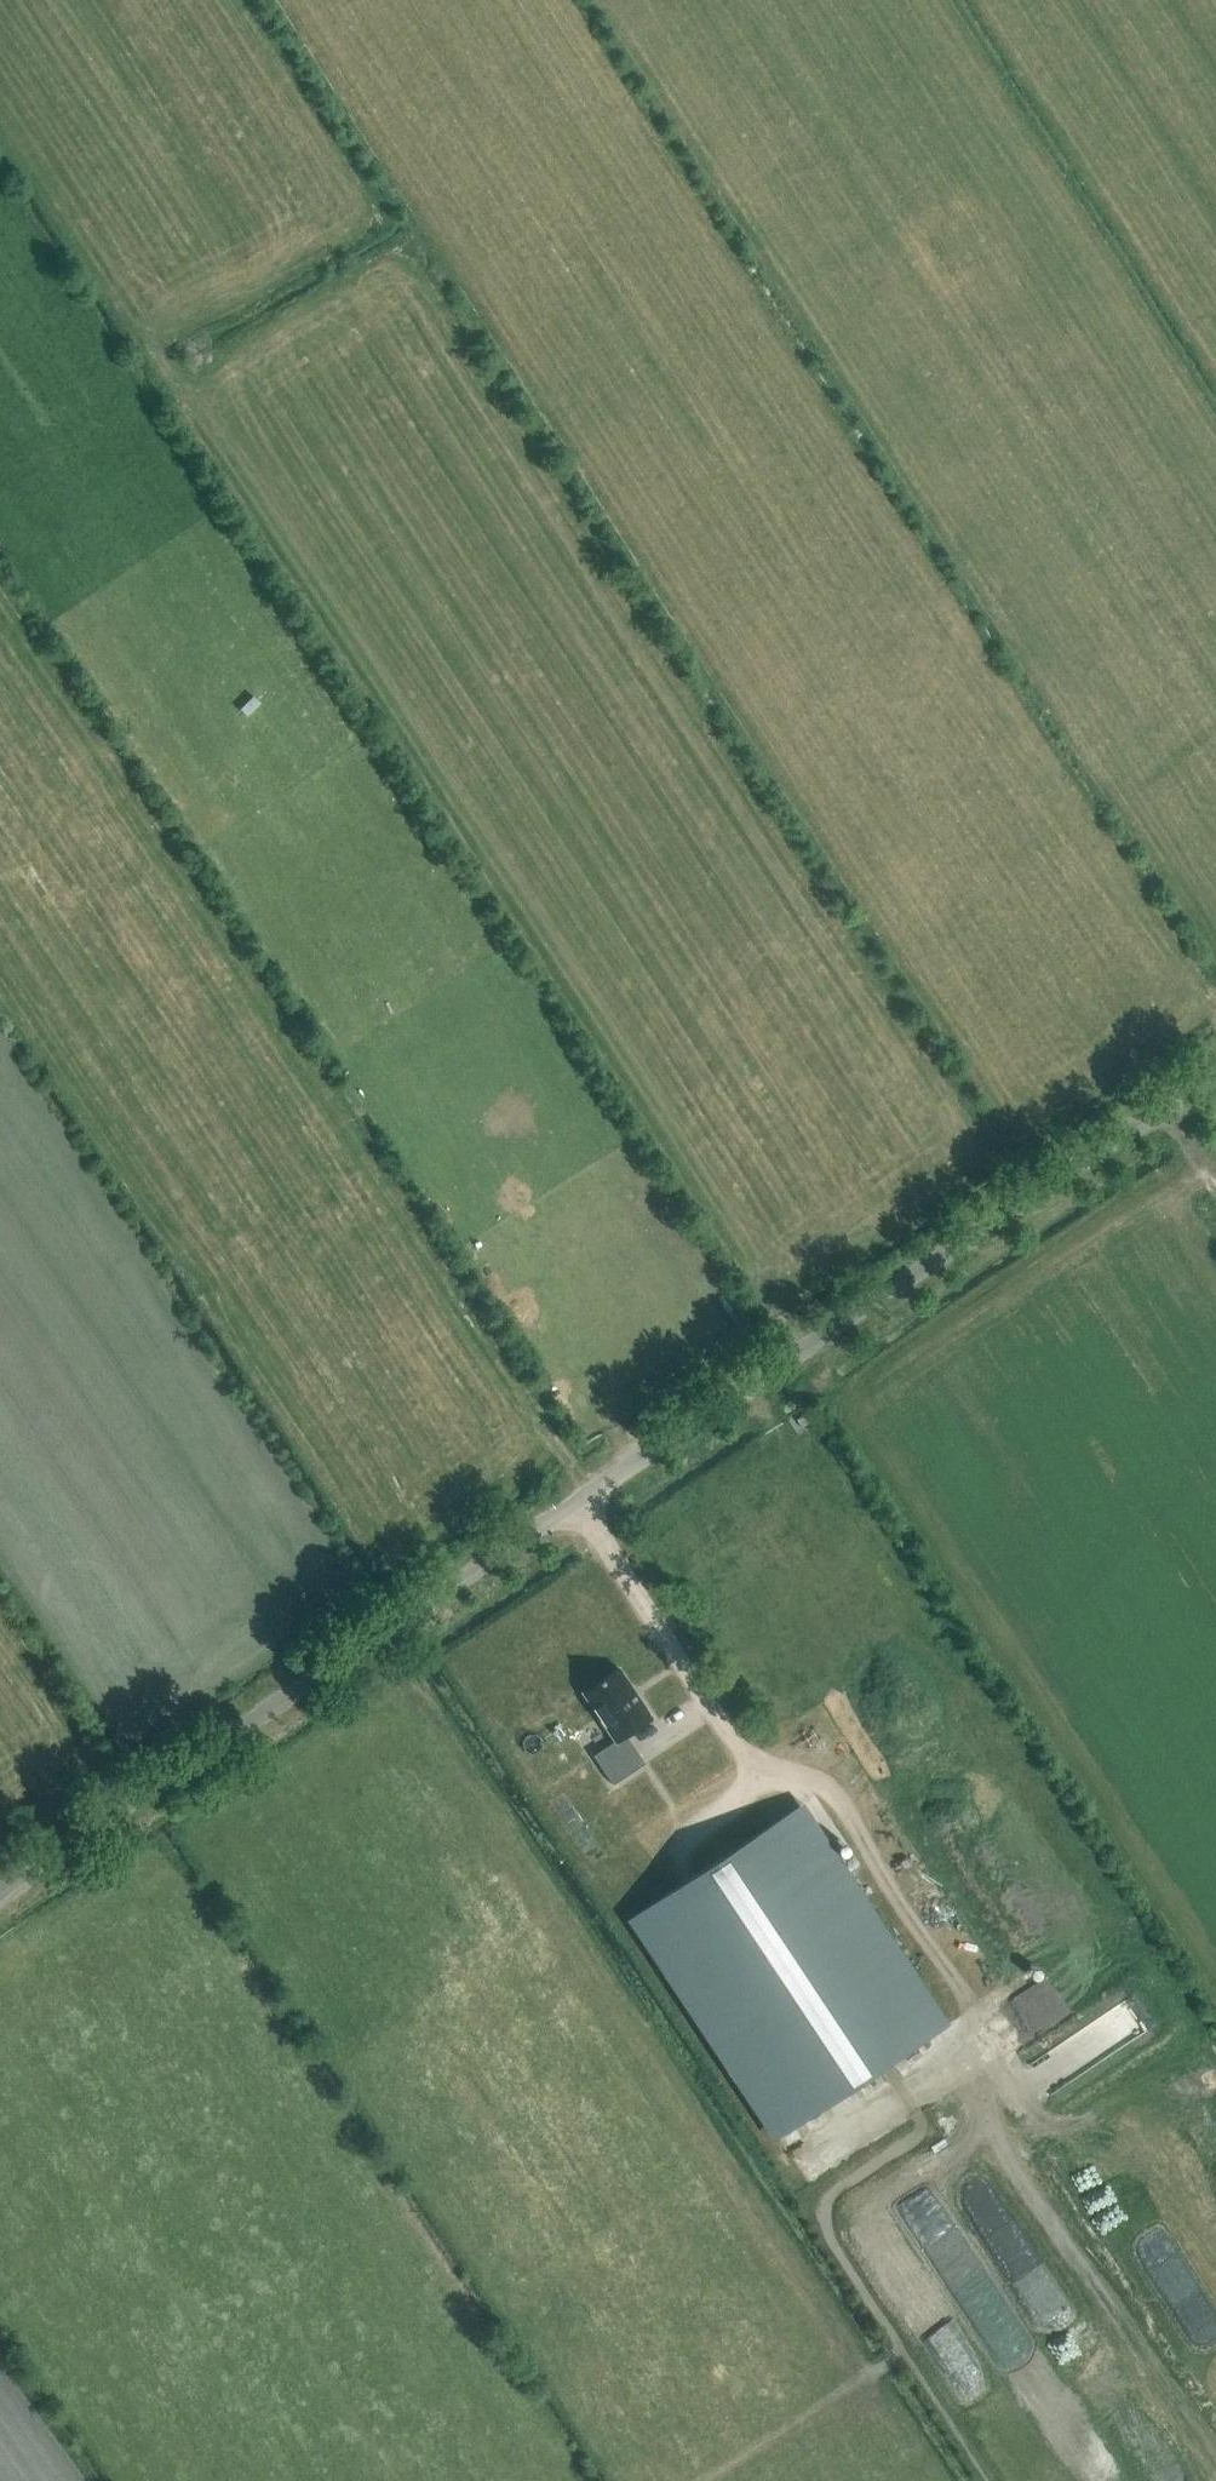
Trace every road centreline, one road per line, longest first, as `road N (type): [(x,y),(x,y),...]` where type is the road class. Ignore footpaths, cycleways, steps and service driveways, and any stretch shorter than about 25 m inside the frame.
road 1 (tertiary): [(0,1889),(1215,1083)]
road 2 (track): [(577,1501),(759,1781)]

